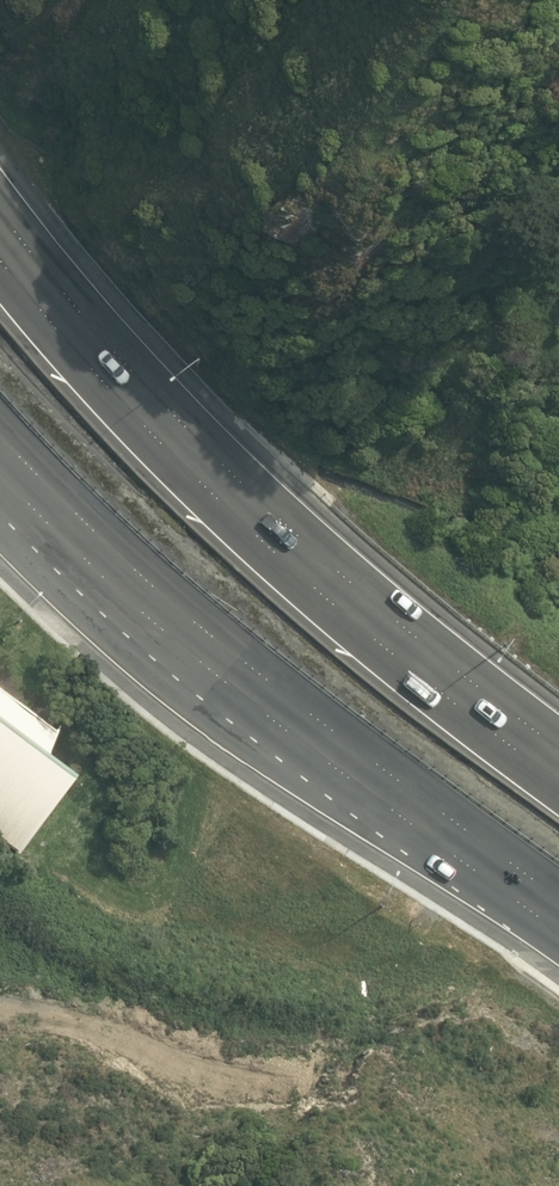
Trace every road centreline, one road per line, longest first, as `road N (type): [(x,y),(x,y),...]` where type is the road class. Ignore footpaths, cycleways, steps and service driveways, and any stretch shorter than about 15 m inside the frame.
road 1 (trunk): [(0,233),(174,437),(325,577),(558,763)]
road 2 (trunk): [(558,924),(220,676),(103,575)]
road 3 (trunk): [(103,575),(0,460)]
road 4 (trunk): [(103,575),(0,481)]

